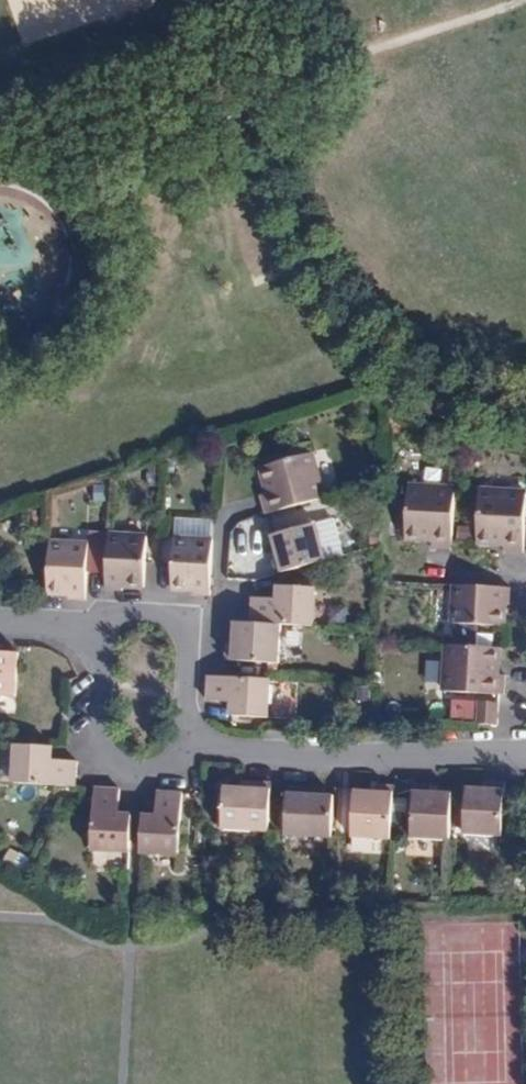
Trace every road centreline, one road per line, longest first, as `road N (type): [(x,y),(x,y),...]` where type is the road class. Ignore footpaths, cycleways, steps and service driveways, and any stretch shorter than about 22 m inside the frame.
road 1 (residential): [(187,749),(226,756),(525,754)]
road 2 (residential): [(98,634),(95,723),(110,761),(155,777),(187,749)]
road 3 (residential): [(187,749),(182,630),(133,616),(98,634)]

